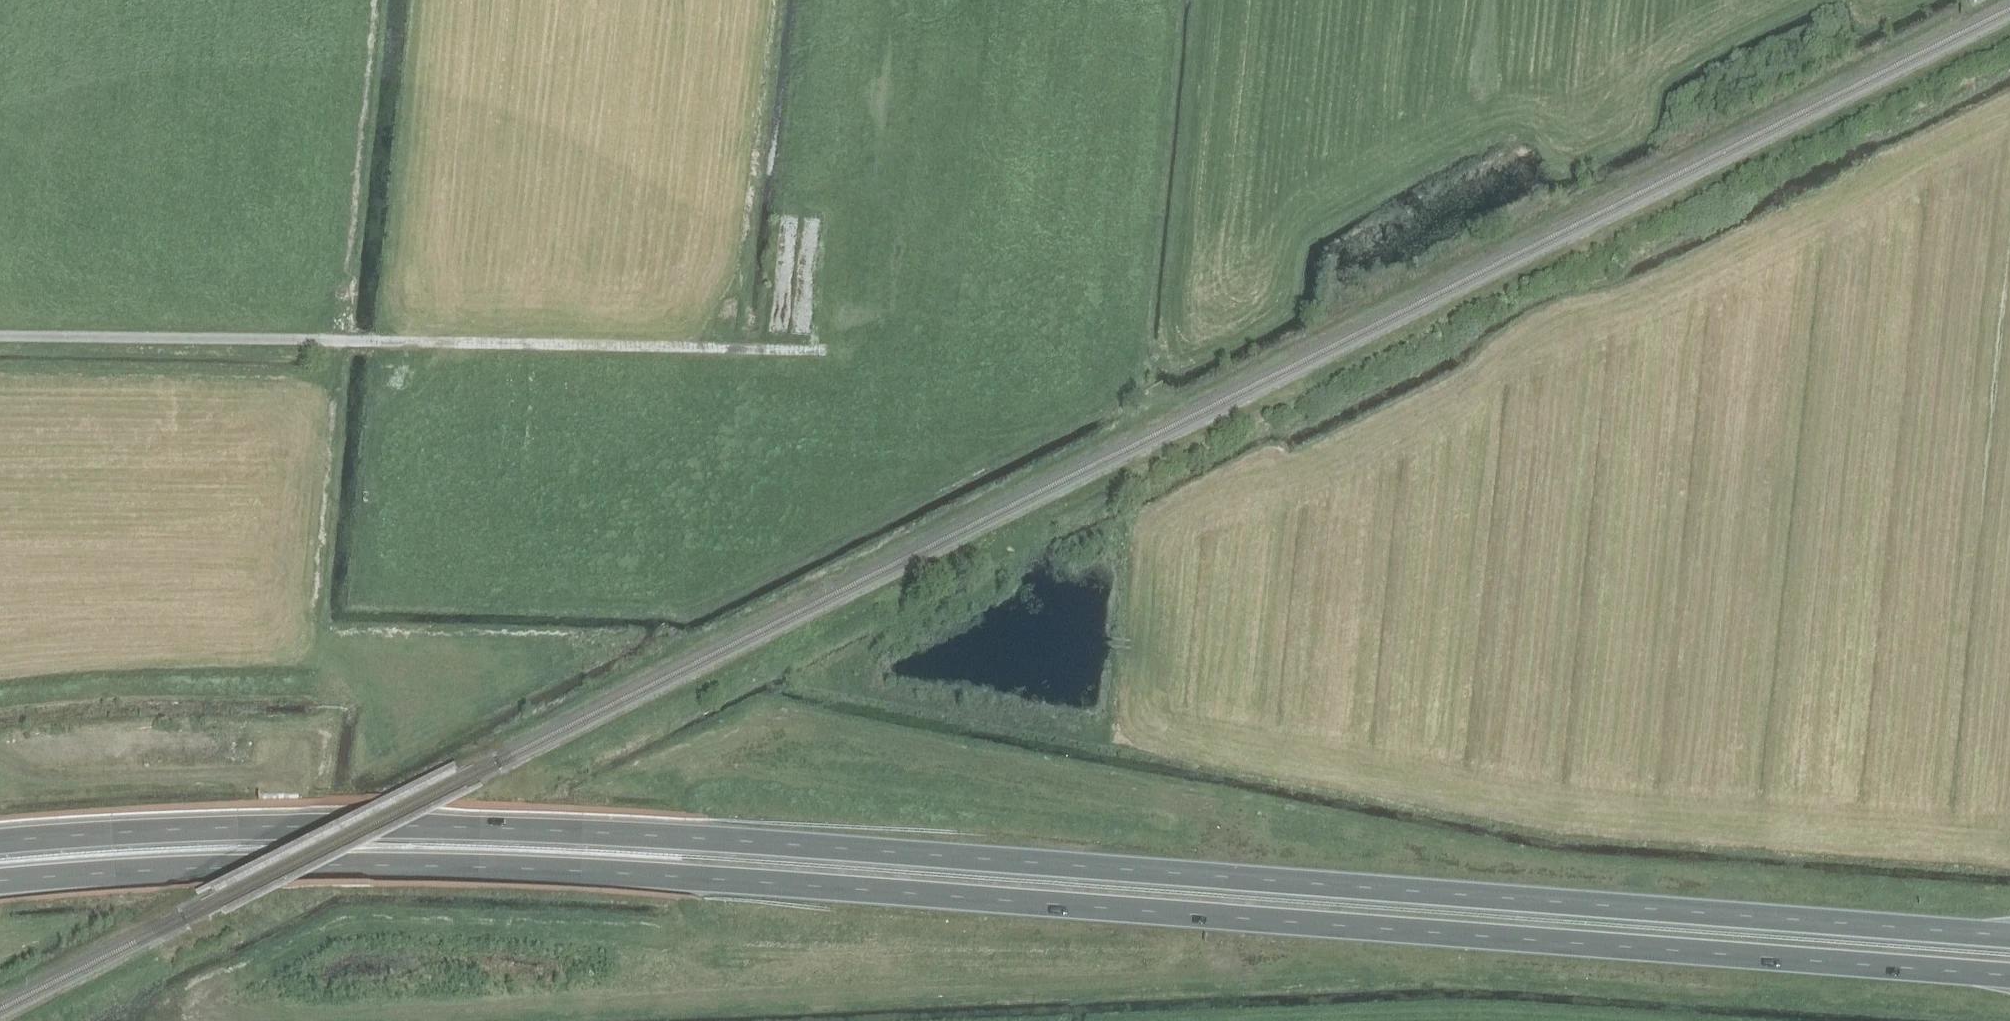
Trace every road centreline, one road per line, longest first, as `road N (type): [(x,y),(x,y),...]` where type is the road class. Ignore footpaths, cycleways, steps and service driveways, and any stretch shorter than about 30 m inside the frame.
road 1 (trunk): [(0,880),(339,863),(569,870),(2009,974)]
road 2 (trunk): [(2009,935),(473,827),(216,828),(0,841)]

